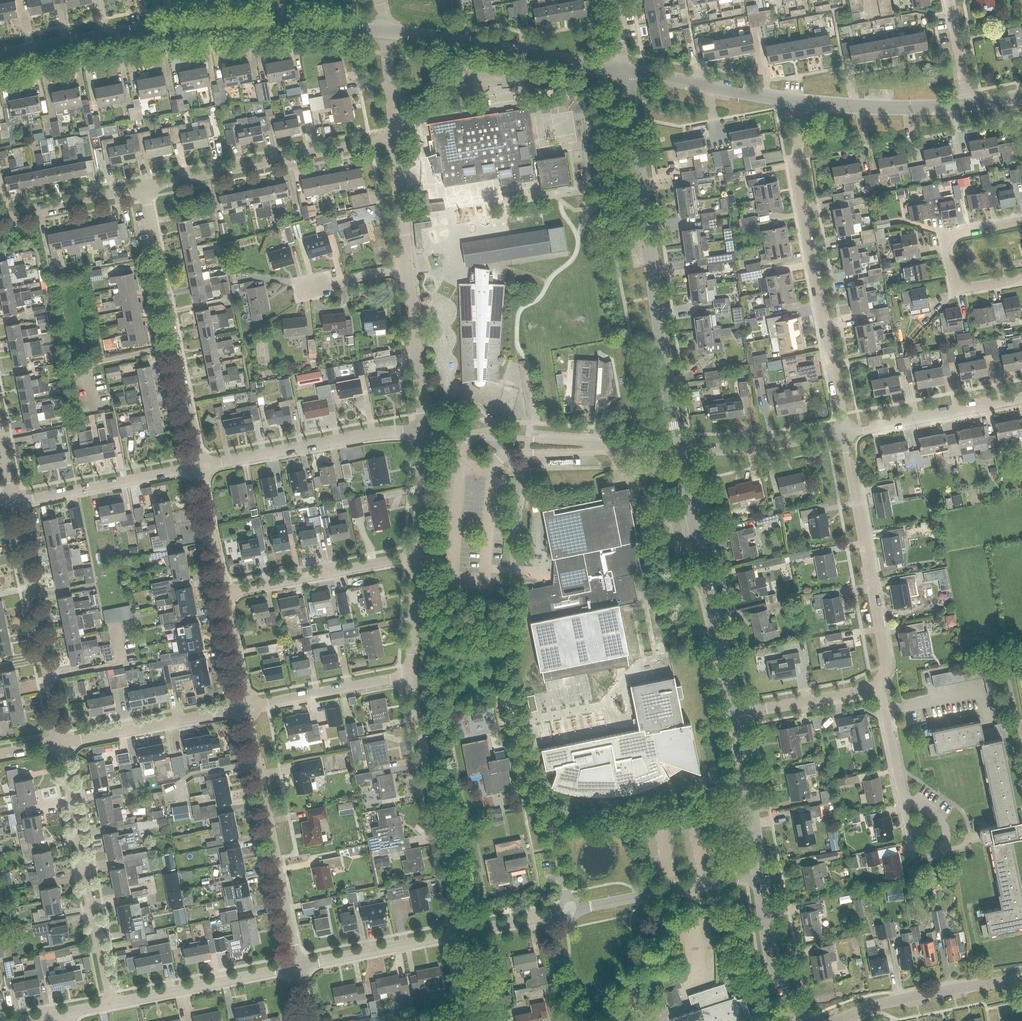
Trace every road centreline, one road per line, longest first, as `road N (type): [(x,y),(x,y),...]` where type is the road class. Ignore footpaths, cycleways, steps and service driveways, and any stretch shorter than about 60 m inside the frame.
road 1 (tertiary): [(0,56),(204,25),(386,30)]
road 2 (tertiary): [(676,449),(624,72)]
road 3 (residential): [(844,435),(801,200),(803,102)]
road 4 (tertiary): [(737,714),(676,449)]
road 5 (residential): [(297,966),(246,708)]
road 6 (residential): [(110,1003),(61,745)]
road 7 (residential): [(461,933),(411,676)]
road 8 (residential): [(144,190),(399,139)]
road 9 (residential): [(878,683),(886,665),(844,435)]
road 10 (residential): [(61,745),(15,504)]
road 11 (tertiary): [(386,30),(624,72)]
road 12 (residential): [(605,448),(478,438),(462,452),(462,468),(492,468),(505,455),(526,452)]
road 13 (residential): [(568,911),(551,830),(525,772),(510,687)]
road 14 (residential): [(201,466),(423,432)]
road 15 (residential): [(568,911),(758,872)]
road 16 (residential): [(228,596),(417,556)]
road 17 (residential): [(110,1003),(297,966)]
road 18 (residential): [(836,1020),(887,1003),(1021,979)]
road 19 (residential): [(15,504),(201,466)]
road 20 (residential): [(61,745),(246,708)]
road 21 (tertiary): [(803,102),(624,72)]
road 22 (residential): [(844,435),(1021,400)]
road 23 (residential): [(1021,278),(964,287),(949,250),(958,235),(1021,222)]
road 24 (residential): [(676,449),(749,451),(844,435)]
road 25 (residential): [(246,708),(411,676)]
road 26 (residential): [(297,966),(461,933)]
road 27 (tertiary): [(970,106),(803,102)]
road 28 (residential): [(423,432),(408,269)]
road 29 (tertiary): [(758,872),(737,714)]
road 30 (residential): [(176,346),(144,190)]
road 31 (tertiary): [(794,1020),(769,948),(758,872)]
road 32 (residential): [(0,220),(144,190)]
road 33 (residential): [(737,714),(878,683)]
road 34 (residential): [(904,801),(912,844),(934,853),(946,841),(946,827),(913,802)]
road 35 (residential): [(228,596),(201,466)]
road 36 (residential): [(408,269),(399,139)]
road 37 (residential): [(417,556),(423,432)]
road 38 (residential): [(201,466),(176,346)]
road 39 (residential): [(878,683),(904,801)]
road 40 (residential): [(411,676),(417,556)]

